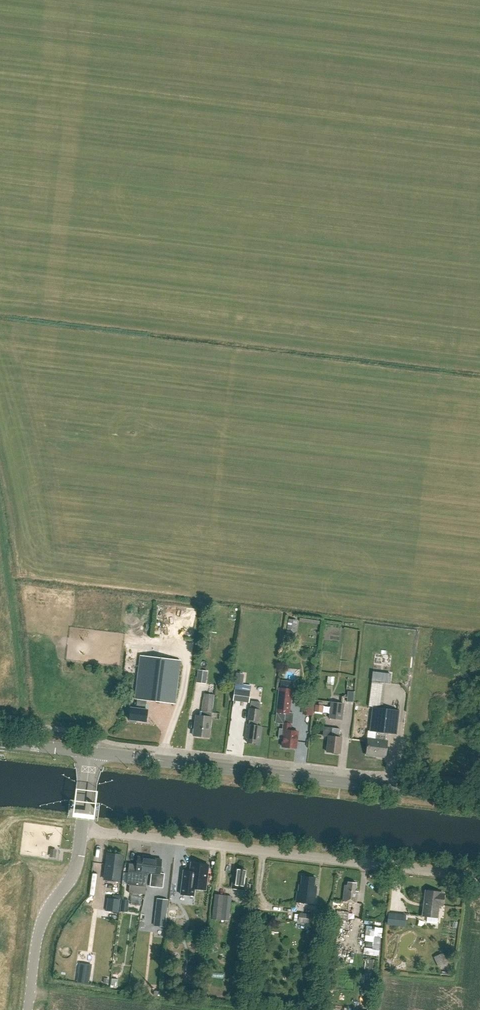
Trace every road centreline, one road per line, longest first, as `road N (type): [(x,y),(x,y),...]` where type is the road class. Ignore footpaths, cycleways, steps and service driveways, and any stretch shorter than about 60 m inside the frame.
road 1 (unclassified): [(479,877),(82,833)]
road 2 (tertiary): [(479,798),(91,752)]
road 3 (unclassified): [(26,1009),(43,922),(74,869),(82,833)]

